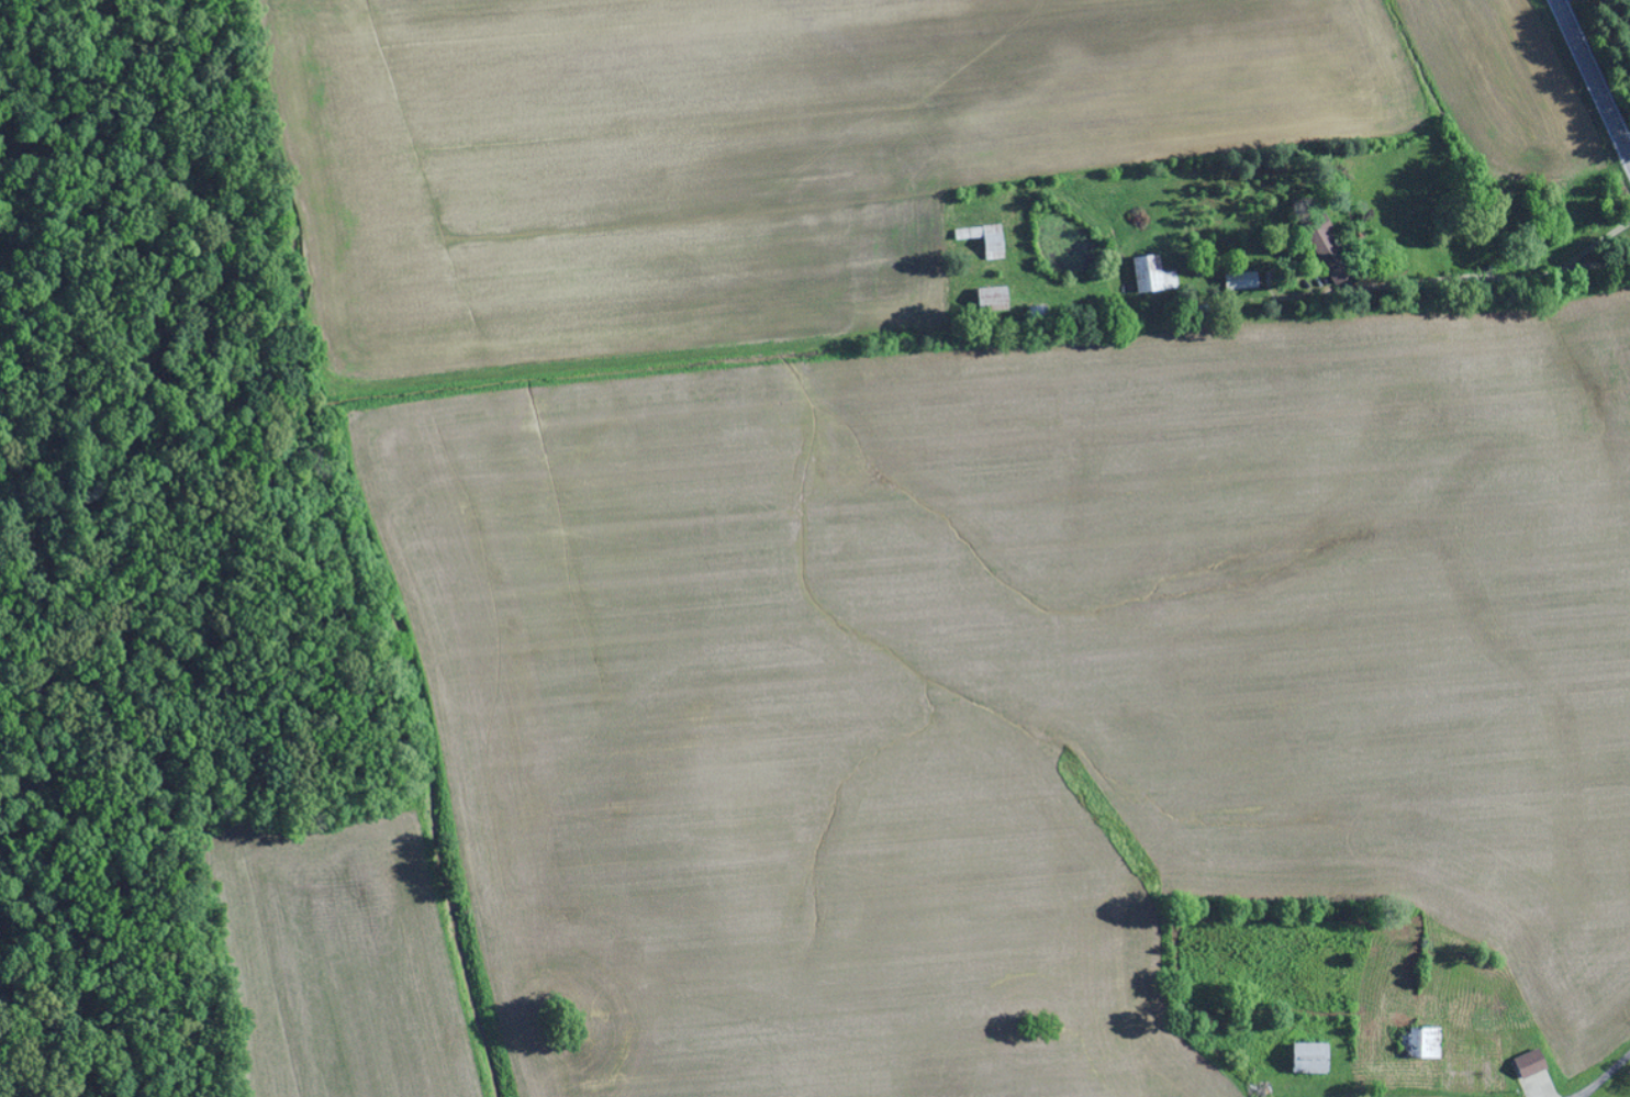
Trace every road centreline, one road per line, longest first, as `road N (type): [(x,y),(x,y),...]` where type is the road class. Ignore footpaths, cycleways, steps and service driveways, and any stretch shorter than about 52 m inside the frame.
road 1 (primary): [(1629,157),(1556,0)]

